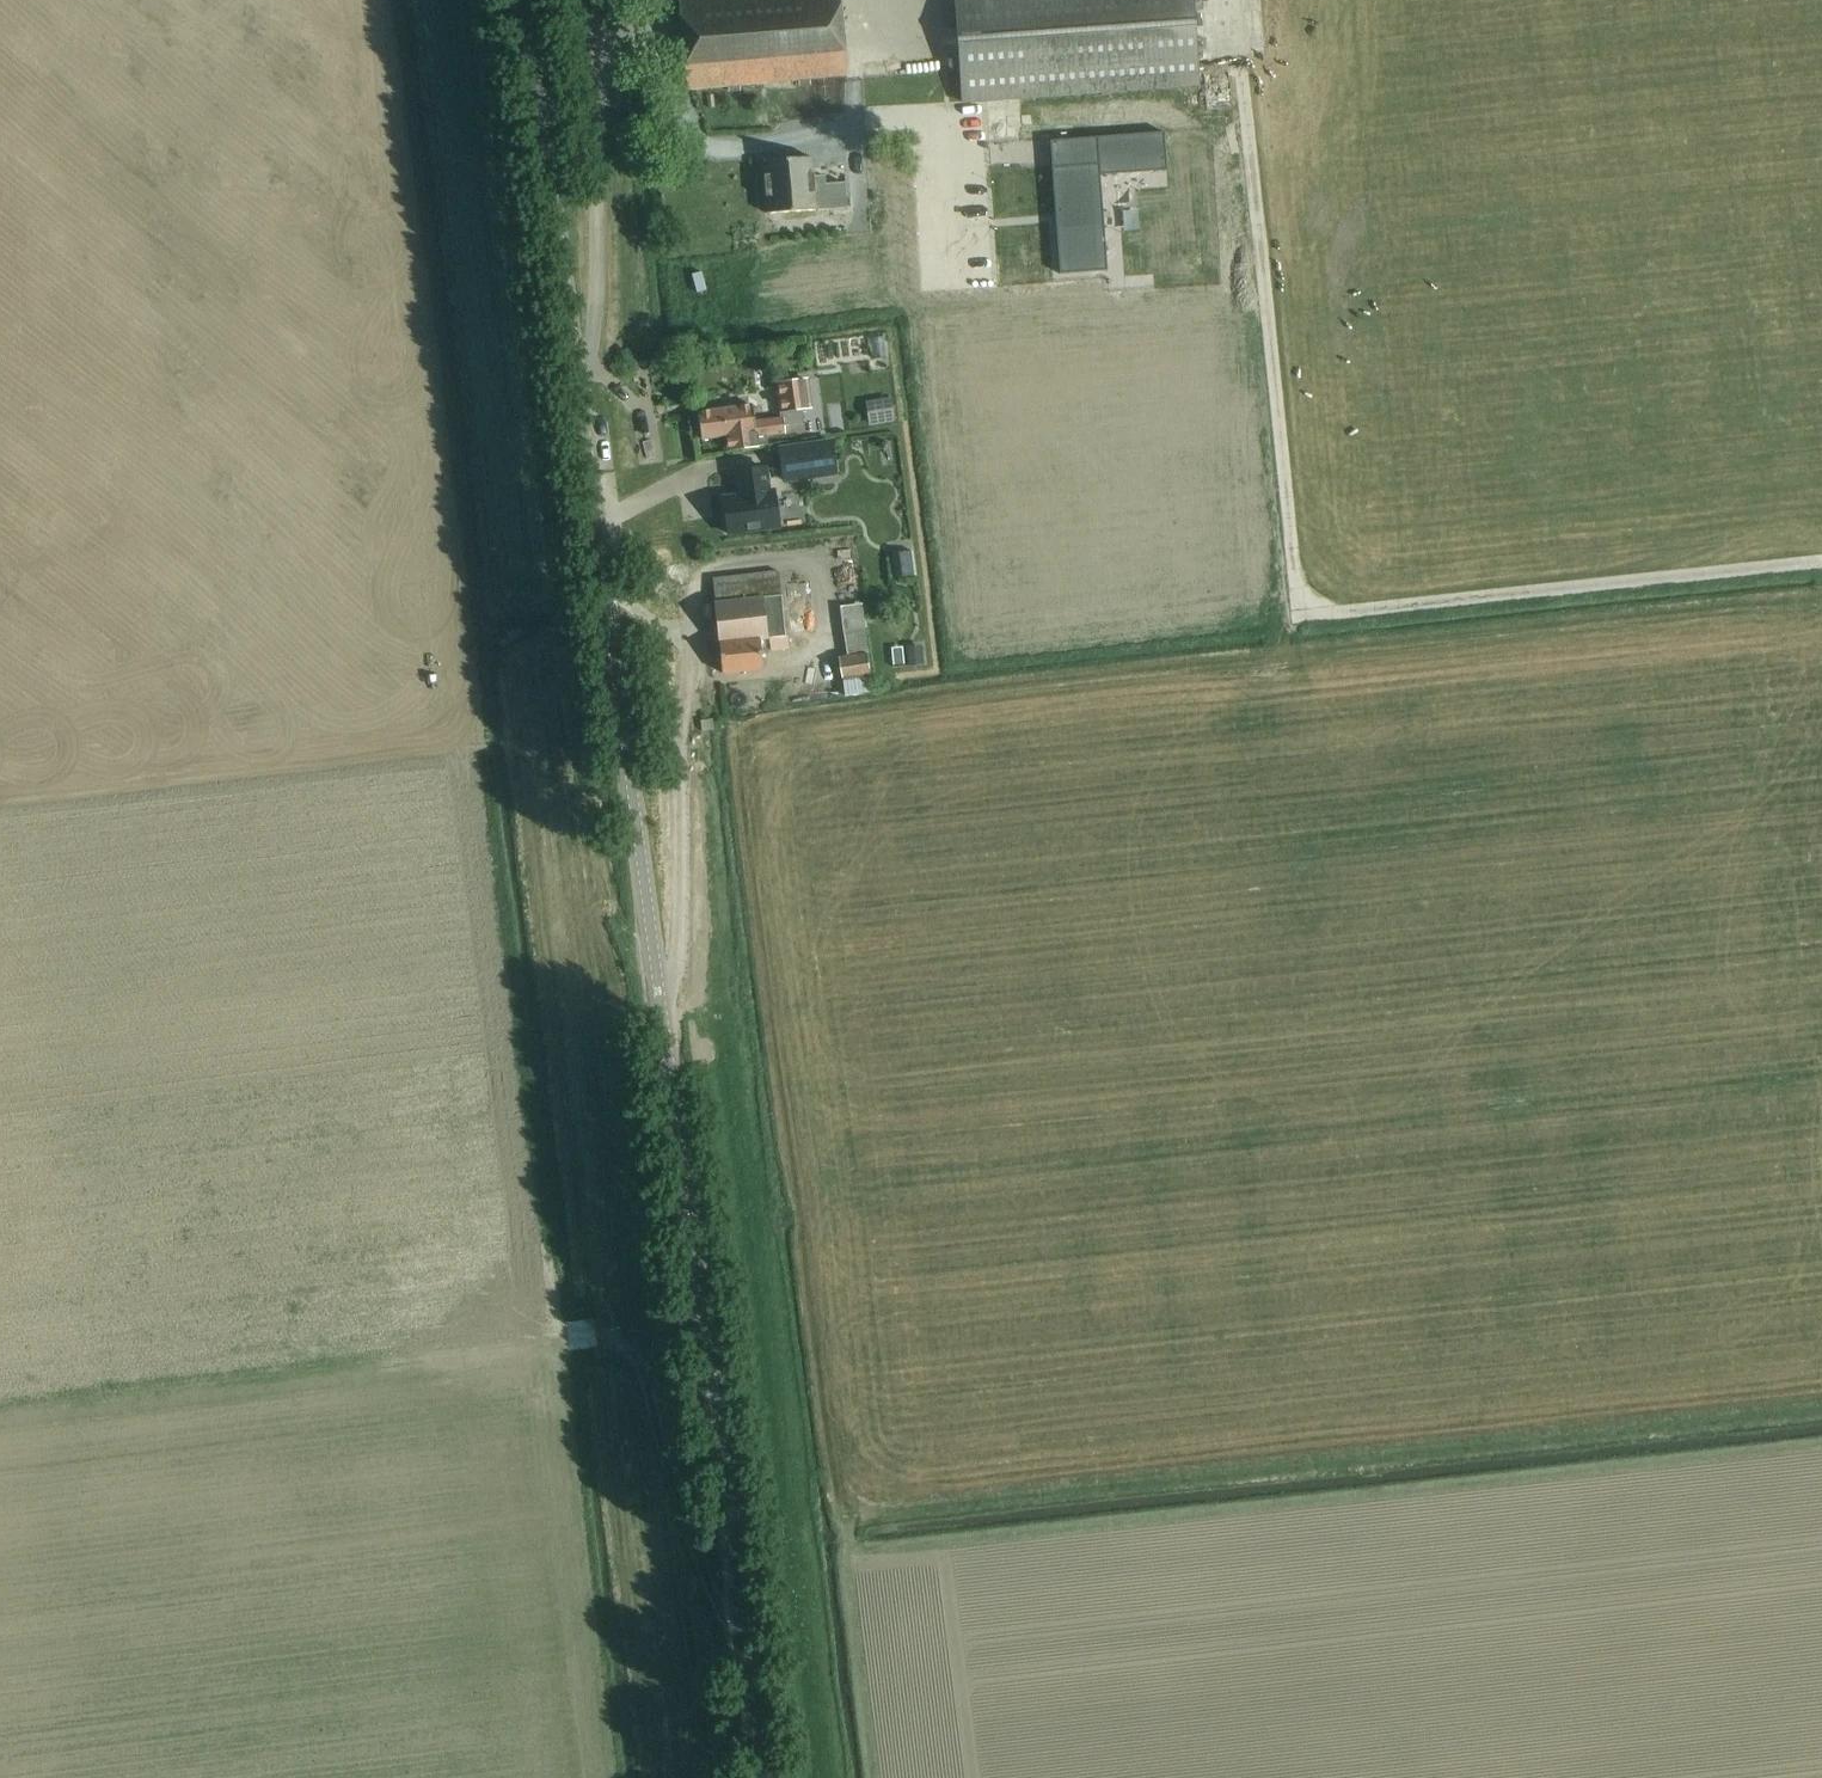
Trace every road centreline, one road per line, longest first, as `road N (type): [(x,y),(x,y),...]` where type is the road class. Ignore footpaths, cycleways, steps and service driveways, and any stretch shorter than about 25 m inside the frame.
road 1 (unclassified): [(762,1777),(526,0)]

